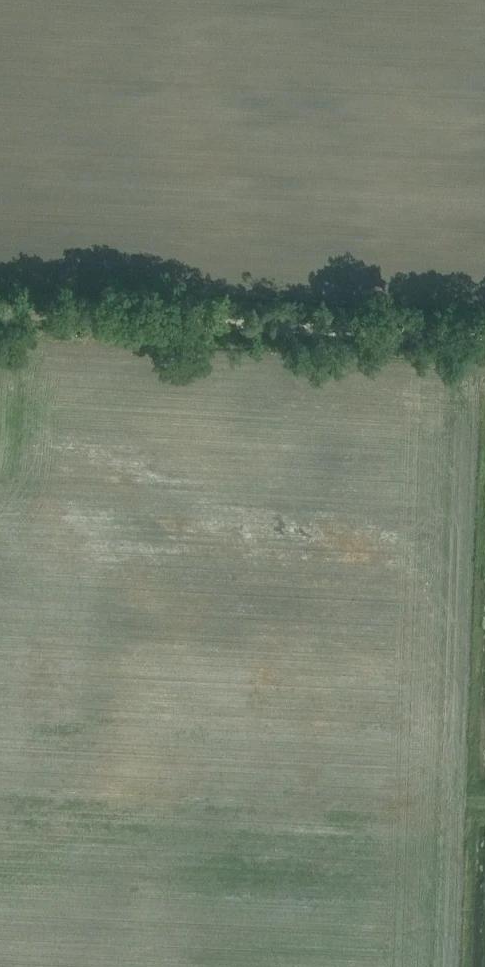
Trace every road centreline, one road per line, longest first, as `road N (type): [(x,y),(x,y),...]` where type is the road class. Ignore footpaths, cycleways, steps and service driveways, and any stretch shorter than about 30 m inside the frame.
road 1 (track): [(0,309),(484,341)]

